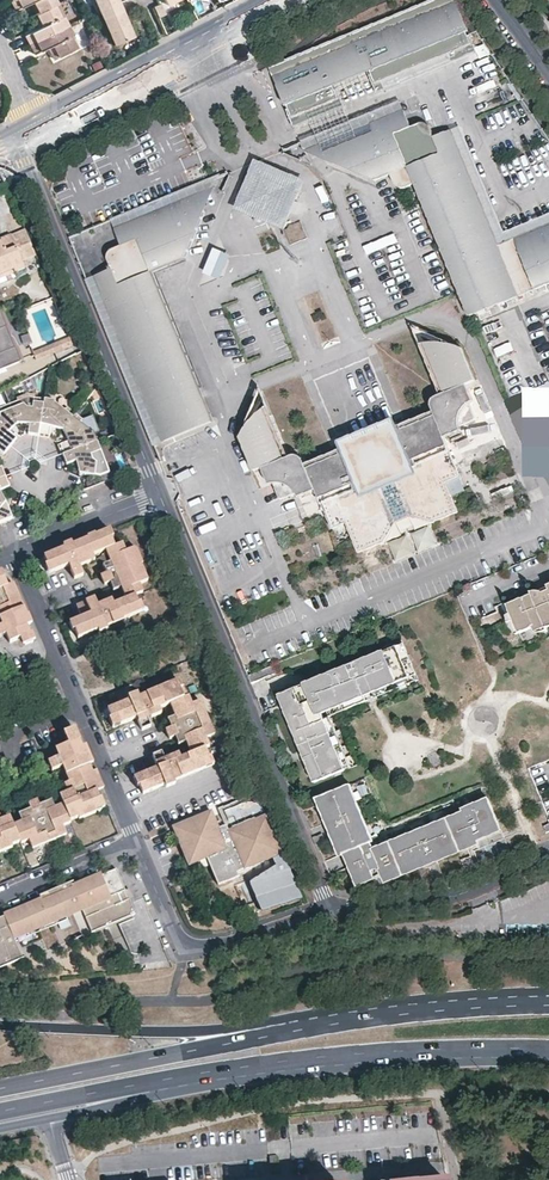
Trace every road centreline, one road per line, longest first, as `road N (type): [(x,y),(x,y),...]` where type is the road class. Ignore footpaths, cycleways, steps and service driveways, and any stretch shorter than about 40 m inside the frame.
road 1 (residential): [(331,910),(161,495)]
road 2 (residential): [(161,495),(16,137)]
road 3 (secondary): [(322,1022),(0,1088)]
road 4 (primary): [(322,1022),(176,1031),(0,1023)]
road 5 (primary): [(235,1069),(410,1050),(548,1049)]
road 6 (secondary): [(276,0),(35,126)]
road 7 (residential): [(331,910),(187,947),(138,840)]
road 8 (secondary): [(0,1110),(235,1069)]
road 9 (residential): [(548,857),(449,897),(331,910)]
road 10 (primary): [(51,1118),(235,1069)]
road 11 (primary): [(510,1000),(322,1022)]
road 12 (residential): [(138,840),(0,896)]
road 13 (residential): [(21,782),(2,737),(81,707)]

